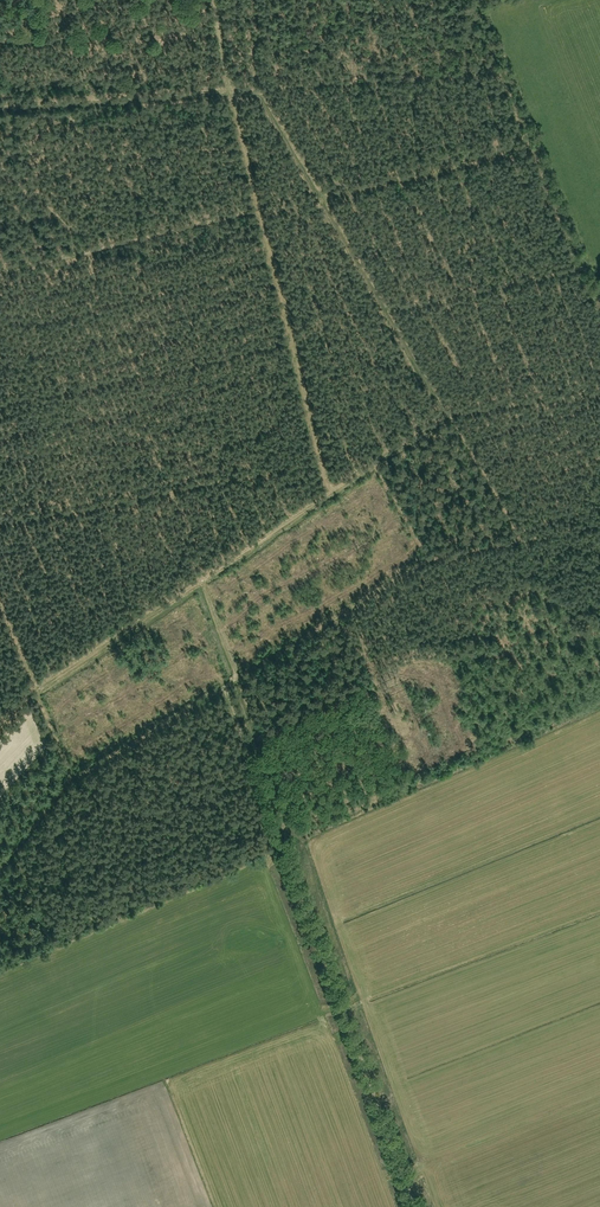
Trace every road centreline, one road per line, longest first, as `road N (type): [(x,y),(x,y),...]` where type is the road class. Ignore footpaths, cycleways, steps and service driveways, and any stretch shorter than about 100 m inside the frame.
road 1 (track): [(0,862),(70,773),(421,562),(599,525)]
road 2 (track): [(224,684),(417,1206)]
road 3 (track): [(330,494),(214,0)]
road 4 (track): [(330,494),(37,690),(70,773)]
road 5 (track): [(0,273),(320,195)]
road 6 (track): [(0,526),(320,462)]
road 7 (track): [(0,406),(292,342)]
road 8 (track): [(231,89),(265,93),(274,106),(389,313)]
road 9 (track): [(389,313),(514,539)]
road 10 (track): [(0,105),(232,92)]
road 11 (track): [(599,262),(389,313)]
road 12 (track): [(0,604),(37,690),(0,722)]
road 13 (track): [(447,418),(330,494)]

